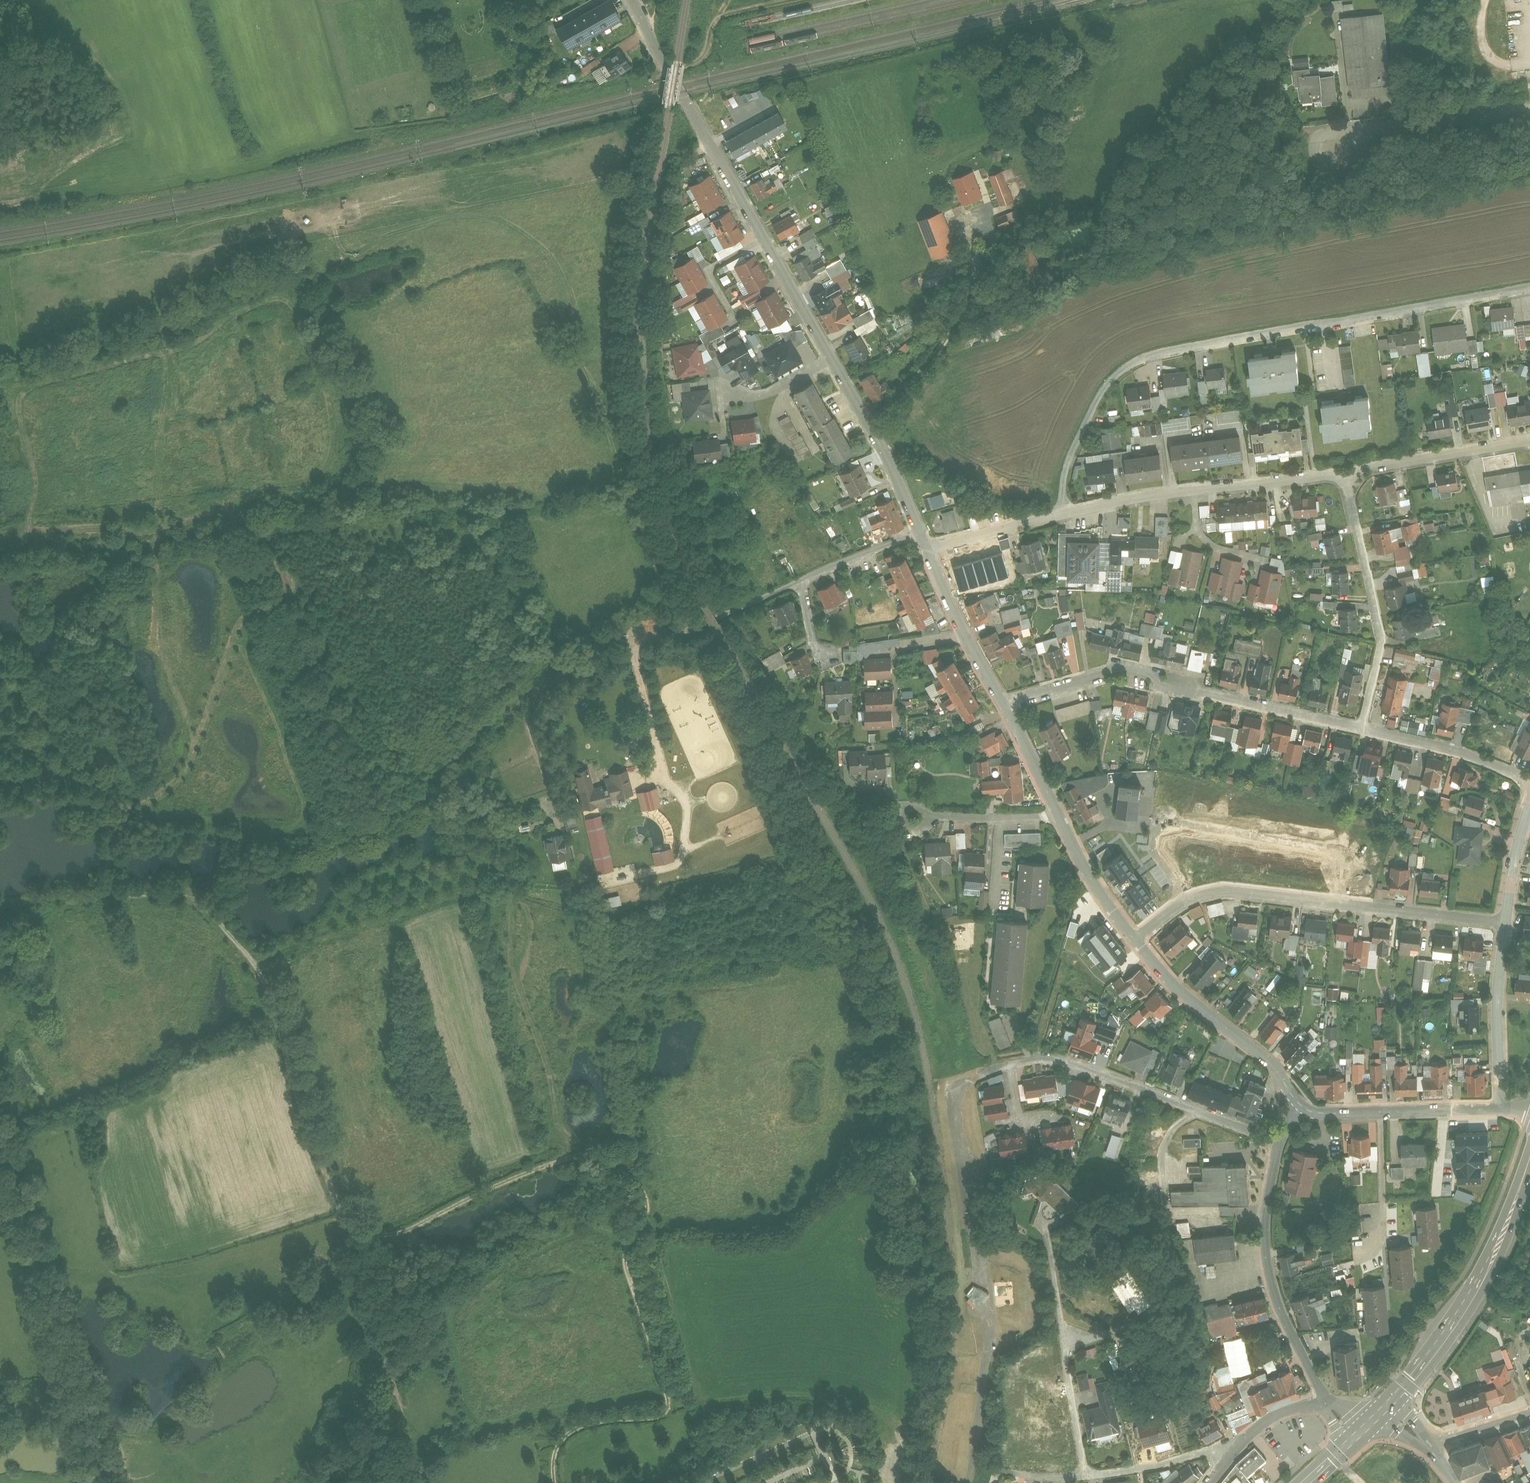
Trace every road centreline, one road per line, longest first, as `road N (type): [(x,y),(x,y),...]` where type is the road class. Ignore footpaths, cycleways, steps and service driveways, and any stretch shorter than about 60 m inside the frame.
road 1 (track): [(0,906),(108,893),(171,895),(205,909),(267,991),(320,1163),(360,1255),(516,1176),(591,1160),(624,1167),(650,1211),(698,1394),(707,1402),(784,1394),(854,1401),(896,1433),(897,1482)]
road 2 (track): [(679,630),(583,367),(571,297),(543,249),(506,224),(468,216),(393,232),(310,273)]
road 3 (residential): [(918,526),(632,0)]
road 4 (residential): [(1529,287),(1140,360),(1106,390),(1090,418),(1060,513)]
road 5 (track): [(108,893),(125,812),(180,780),(191,764),(243,620),(267,592),(296,523)]
road 6 (track): [(103,1482),(0,1104)]
road 7 (residential): [(1004,706),(1128,675),(1362,728)]
road 8 (residential): [(1339,904),(1342,854),(1165,827),(1155,853),(1189,900)]
road 9 (secondary): [(1529,1157),(1491,1261),(1436,1348),(1377,1415)]
road 10 (residential): [(1281,1146),(1066,1063),(1038,1059),(995,1069)]
road 11 (track): [(296,523),(246,527),(217,512),(155,529),(0,536)]
road 12 (residential): [(1342,474),(1060,513)]
road 13 (residential): [(1328,1401),(1286,1326),(1263,1248),(1281,1146)]
road 14 (residential): [(1362,728),(1378,632),(1342,474)]
road 15 (residential): [(1301,1106),(1279,1069),(1183,991),(1138,940)]
road 16 (residential): [(1301,1106),(1321,1115),(1497,1110)]
road 17 (residential): [(1339,151),(1373,128),(1529,111)]
road 18 (track): [(1038,1059),(1087,869)]
road 19 (residential): [(1342,474),(1529,441)]
road 20 (residential): [(1497,1110),(1500,923)]
road 21 (residential): [(1362,728),(1458,751),(1529,781)]
road 22 (residential): [(1004,706),(928,549)]
road 23 (residential): [(1339,904),(1500,923)]
road 24 (residential): [(1237,1447),(1084,1474)]
road 25 (residential): [(1189,900),(1231,892),(1339,904)]
road 26 (residential): [(1138,940),(1109,906),(1060,817)]
road 27 (residential): [(1060,817),(915,818)]
road 28 (residential): [(1084,1474),(1064,1352),(1071,1339)]
road 29 (residential): [(1060,513),(928,549)]
road 30 (residential): [(918,526),(800,583)]
road 31 (residential): [(1500,923),(1529,796)]
road 32 (residential): [(800,583),(679,630)]
road 33 (residential): [(1060,817),(1004,706)]

